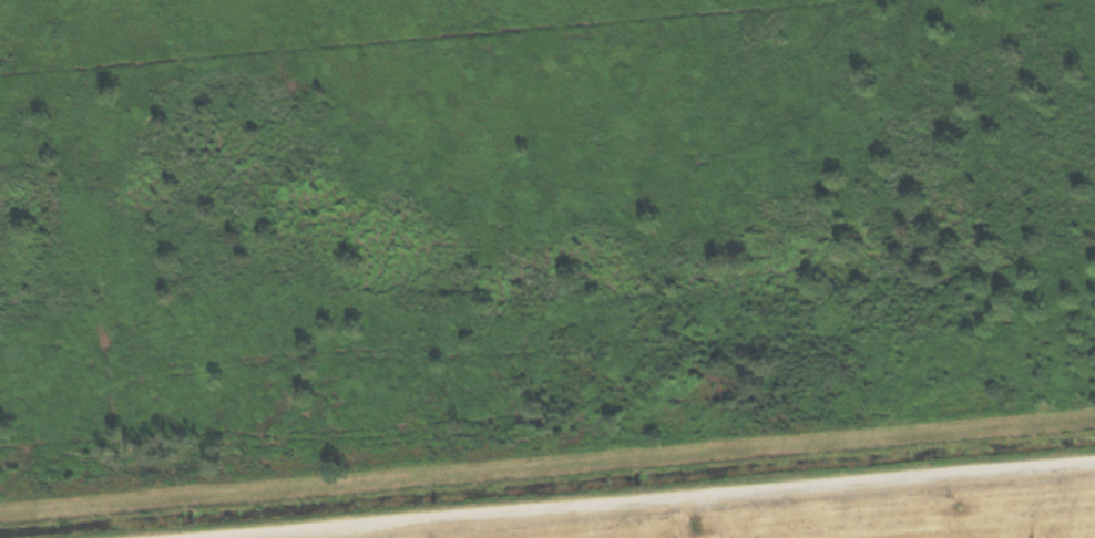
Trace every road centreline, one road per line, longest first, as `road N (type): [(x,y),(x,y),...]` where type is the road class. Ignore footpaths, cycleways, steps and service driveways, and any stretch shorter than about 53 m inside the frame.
road 1 (track): [(1094,419),(0,515)]
road 2 (track): [(1094,460),(201,537)]

